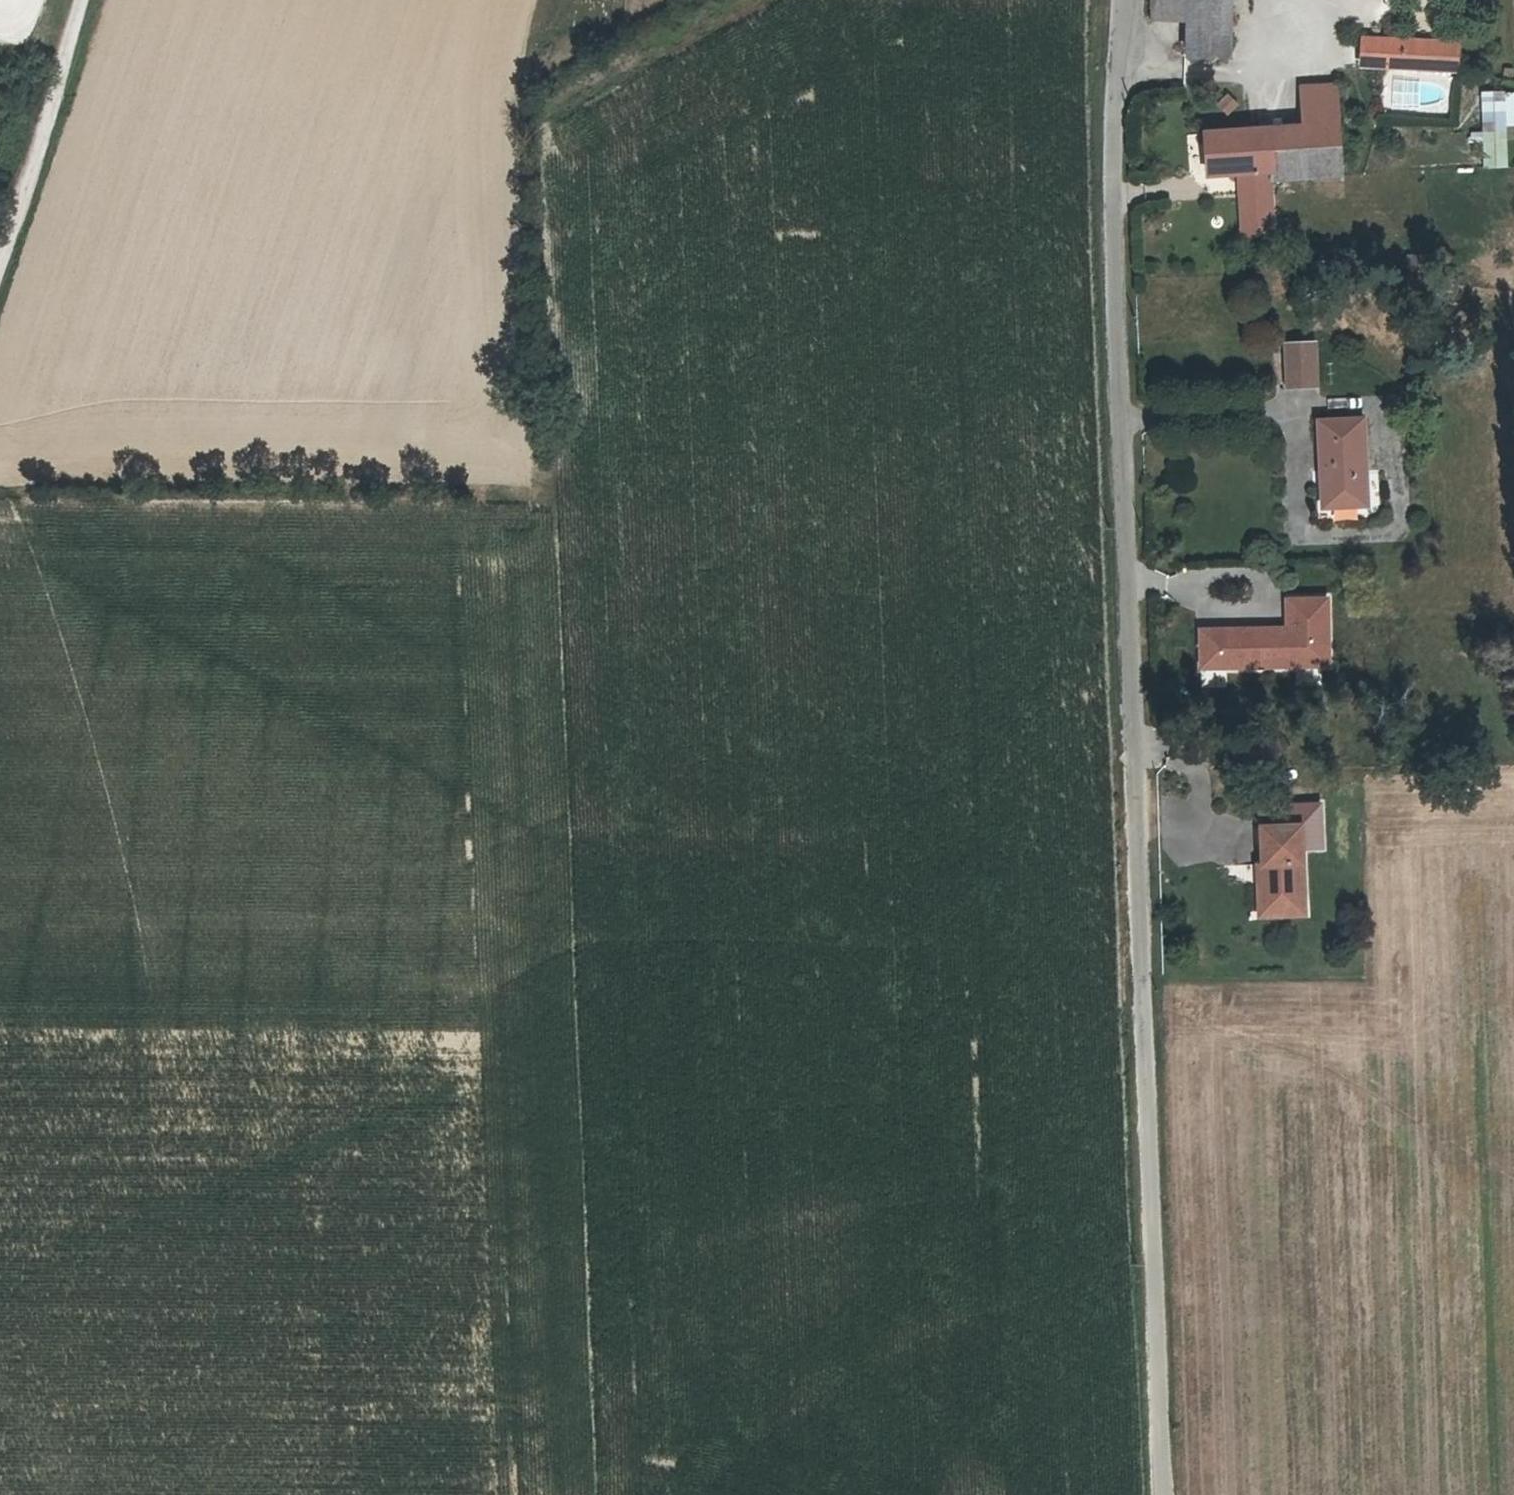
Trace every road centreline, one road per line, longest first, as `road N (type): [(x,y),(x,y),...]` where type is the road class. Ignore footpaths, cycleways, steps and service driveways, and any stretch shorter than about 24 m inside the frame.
road 1 (unclassified): [(1151,1494),(1118,172),(1131,0)]
road 2 (track): [(0,247),(80,0)]

